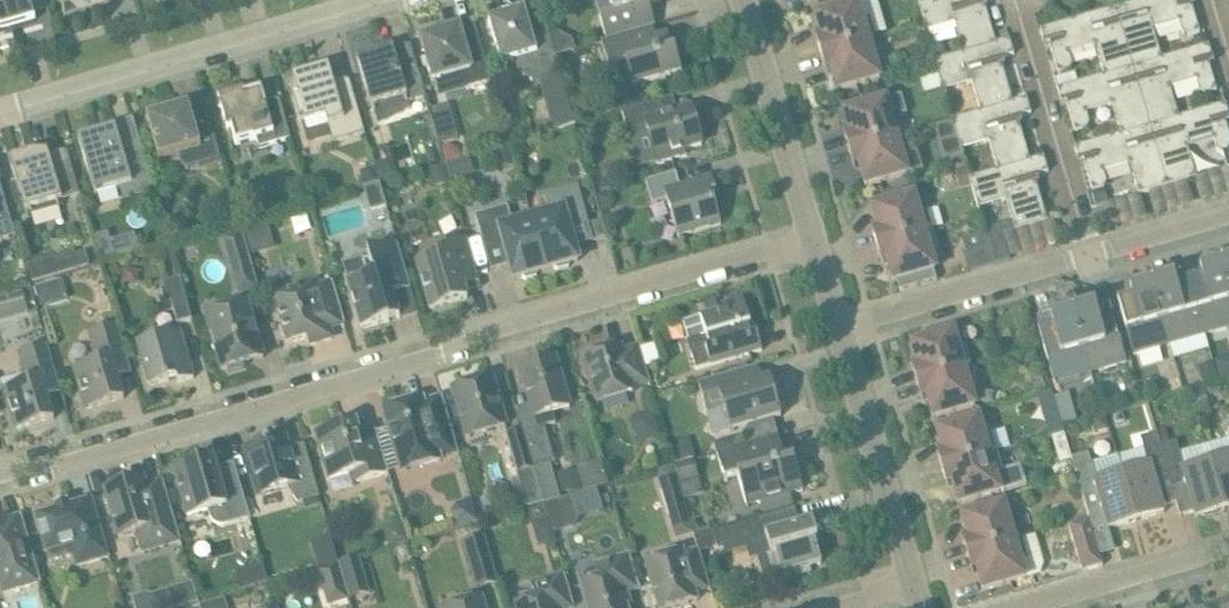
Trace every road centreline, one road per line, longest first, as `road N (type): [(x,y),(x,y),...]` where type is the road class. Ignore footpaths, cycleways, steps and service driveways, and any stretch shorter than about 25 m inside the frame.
road 1 (residential): [(0,471),(817,240)]
road 2 (residential): [(0,111),(379,0)]
road 3 (residential): [(839,328),(914,589)]
road 4 (residential): [(839,328),(1087,254)]
road 5 (residential): [(1087,254),(1017,6)]
road 6 (residential): [(742,0),(817,240)]
road 7 (residential): [(1019,607),(1228,551)]
road 8 (residential): [(1087,254),(1228,211)]

